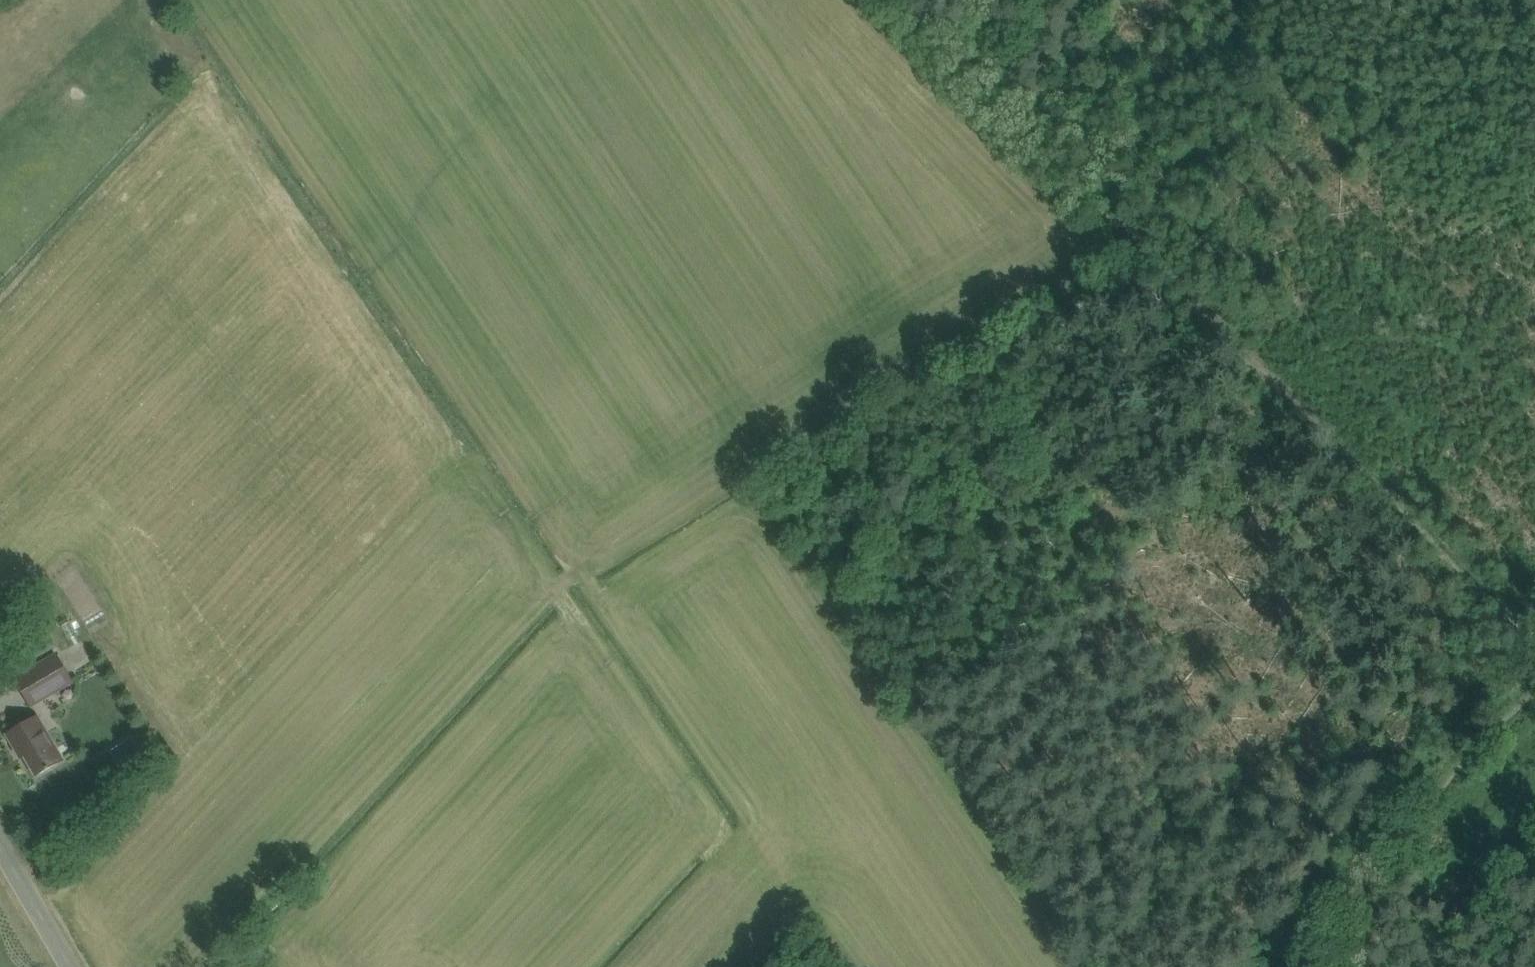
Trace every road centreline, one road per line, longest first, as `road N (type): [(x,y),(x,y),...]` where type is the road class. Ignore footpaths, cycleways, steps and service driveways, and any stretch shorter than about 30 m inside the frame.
road 1 (unclassified): [(70,966),(0,848)]

